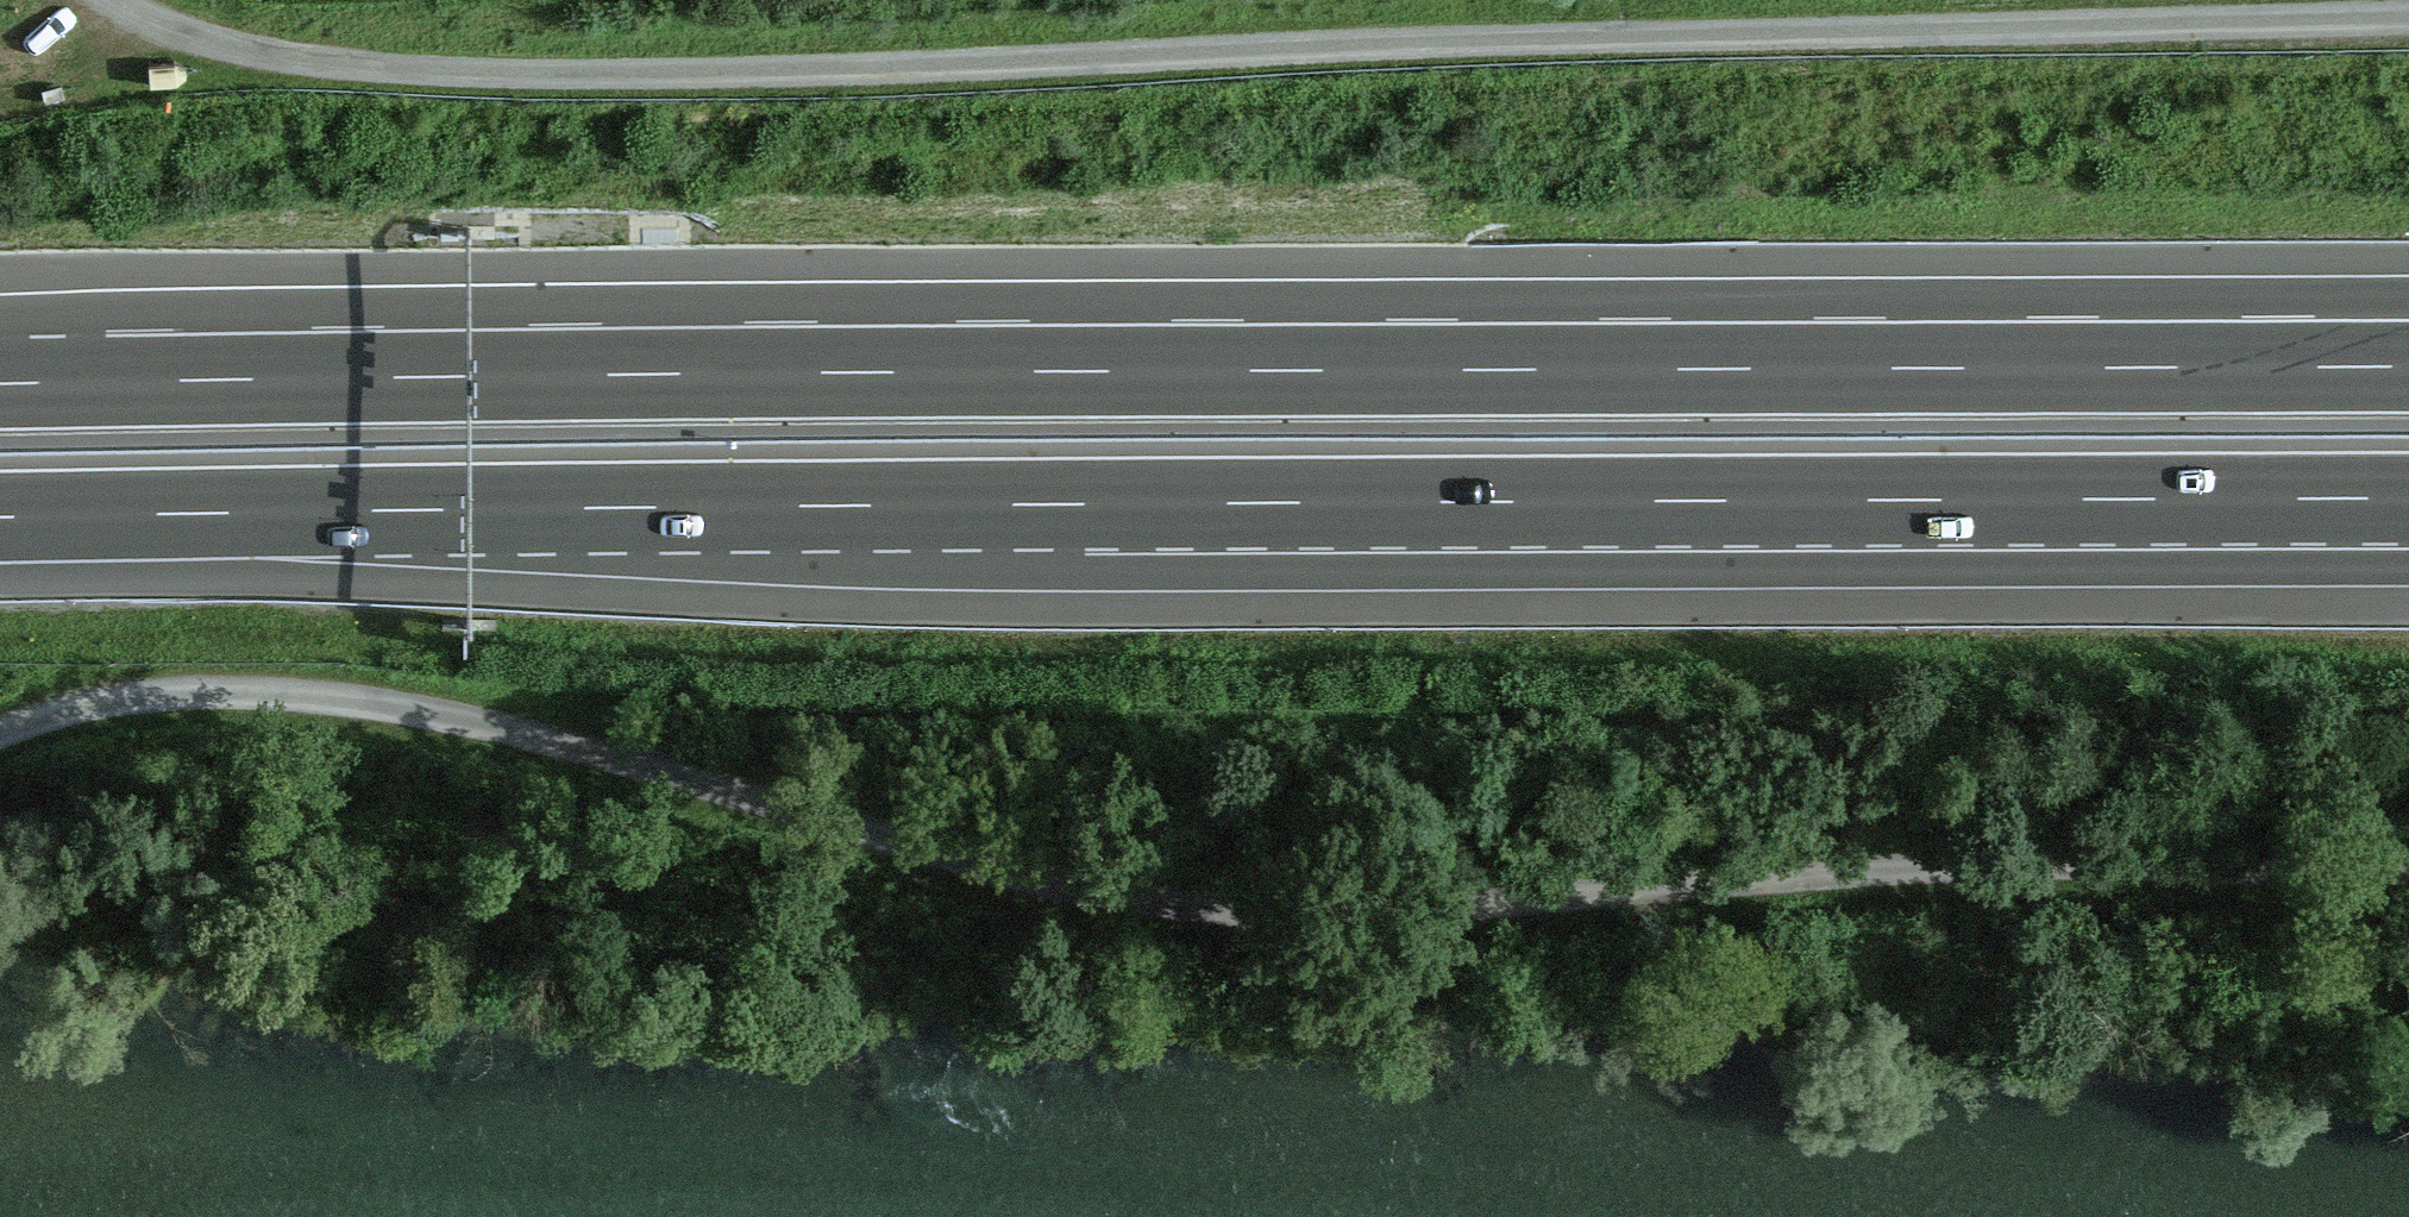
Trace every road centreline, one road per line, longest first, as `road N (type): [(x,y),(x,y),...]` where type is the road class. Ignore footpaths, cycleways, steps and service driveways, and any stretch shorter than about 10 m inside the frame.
road 1 (track): [(2408,870),(1927,870),(1339,914),(1235,906),(378,697),(197,691),(71,707),(0,736)]
road 2 (motorway): [(0,519),(2408,501)]
road 3 (motorway): [(2389,366),(727,370),(0,384)]
road 4 (track): [(2408,19),(1093,72),(462,82),(246,56),(97,0)]

